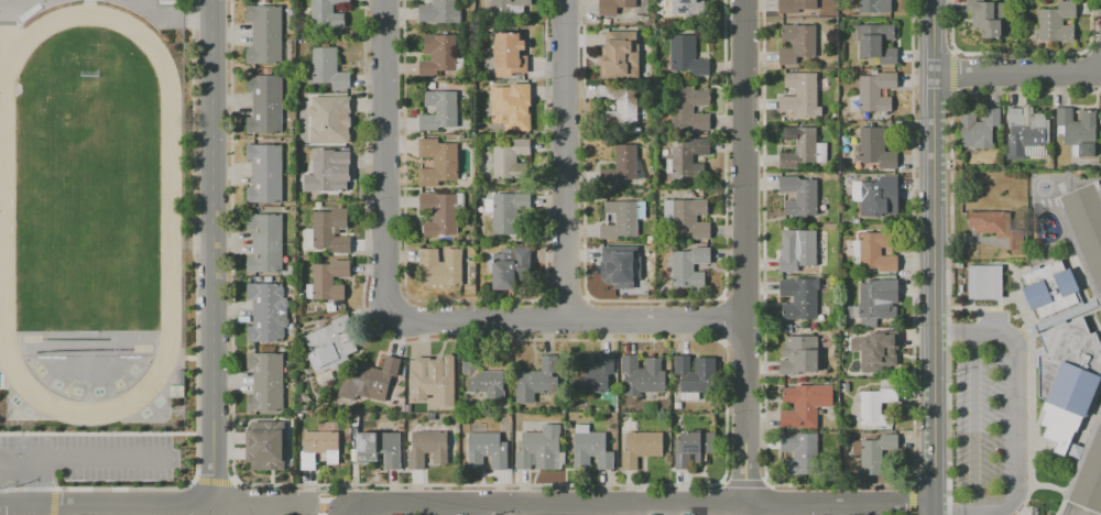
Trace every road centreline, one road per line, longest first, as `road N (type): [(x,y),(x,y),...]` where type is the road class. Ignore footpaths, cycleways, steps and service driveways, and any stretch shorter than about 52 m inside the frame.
road 1 (tertiary): [(933,0),(931,514)]
road 2 (residential): [(754,508),(745,0)]
road 3 (residential): [(217,508),(214,0)]
road 4 (residential): [(746,318),(391,320)]
road 5 (residential): [(391,320),(388,0)]
road 6 (residential): [(570,319),(567,0)]
road 7 (residential): [(931,506),(633,509)]
road 8 (residential): [(633,509),(414,507)]
road 9 (residential): [(31,506),(217,508)]
road 10 (residential): [(1100,73),(934,76)]

